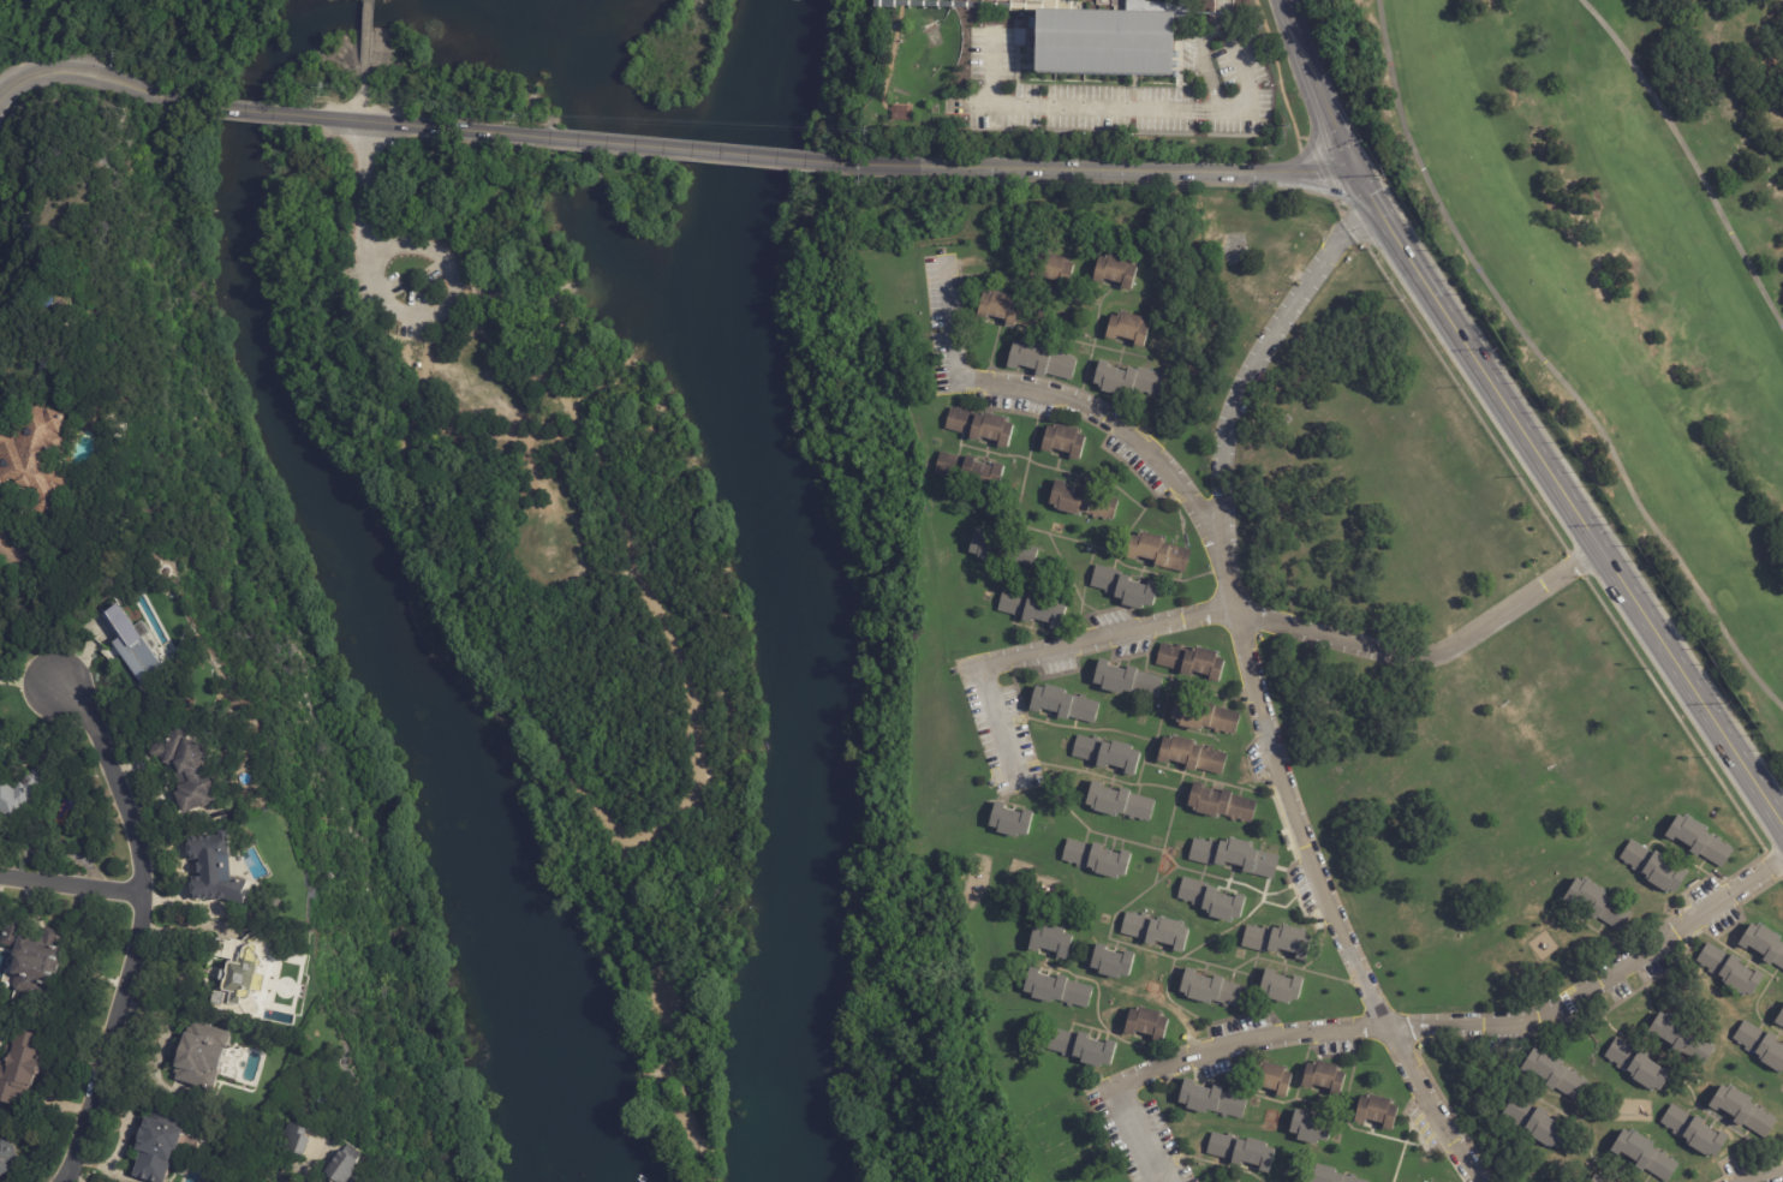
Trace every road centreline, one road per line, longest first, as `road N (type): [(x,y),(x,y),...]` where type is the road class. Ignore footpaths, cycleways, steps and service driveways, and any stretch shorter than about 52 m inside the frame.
road 1 (residential): [(63,1181),(131,969),(144,897),(136,841),(91,714),(55,686)]
road 2 (tertiary): [(1356,167),(881,163)]
road 3 (tertiary): [(1356,167),(1600,549)]
road 4 (residential): [(1782,859),(1544,1021),(1388,1022)]
road 5 (residential): [(1600,549),(1438,656),(1383,653),(1238,615)]
road 6 (residential): [(1330,255),(1271,340),(1236,410),(1220,539),(1238,615)]
road 7 (tertiary): [(521,137),(857,163)]
road 8 (residential): [(955,378),(1061,398),(1143,438),(1210,508),(1220,539)]
road 9 (tertiary): [(1600,549),(1782,822)]
road 10 (residential): [(1238,615),(1266,728),(1336,920)]
road 11 (residential): [(1388,1022),(1188,1056),(1109,1088)]
road 12 (residential): [(1238,615),(1188,614),(1002,661)]
road 13 (tertiary): [(214,108),(70,65),(0,87)]
road 14 (tertiary): [(320,118),(521,137)]
road 15 (residential): [(1388,1022),(1442,1128),(1480,1181)]
road 16 (tertiary): [(1287,0),(1356,167)]
road 17 (residential): [(144,897),(0,877)]
road 18 (tertiary): [(1312,65),(1310,141),(1294,160),(1271,167)]

